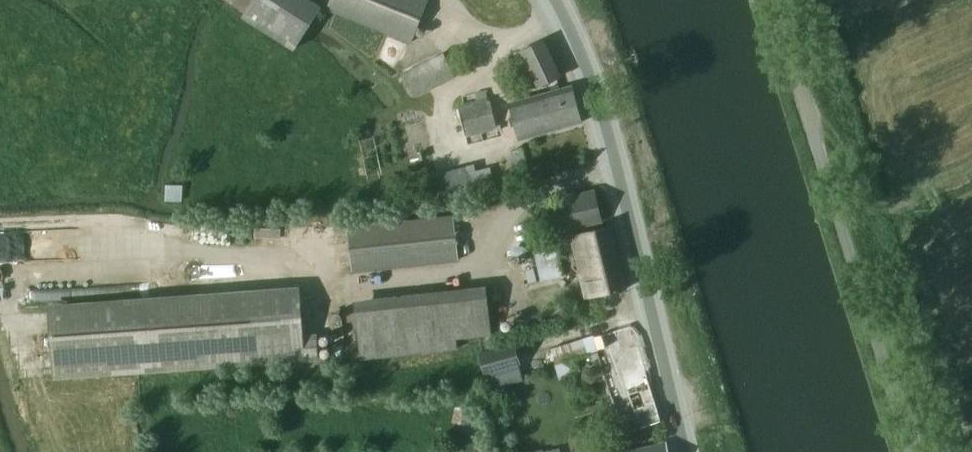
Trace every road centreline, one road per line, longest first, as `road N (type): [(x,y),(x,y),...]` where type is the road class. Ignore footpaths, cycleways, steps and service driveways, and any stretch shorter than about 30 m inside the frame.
road 1 (unclassified): [(912,451),(770,0)]
road 2 (secondary): [(686,451),(616,172),(555,0)]

